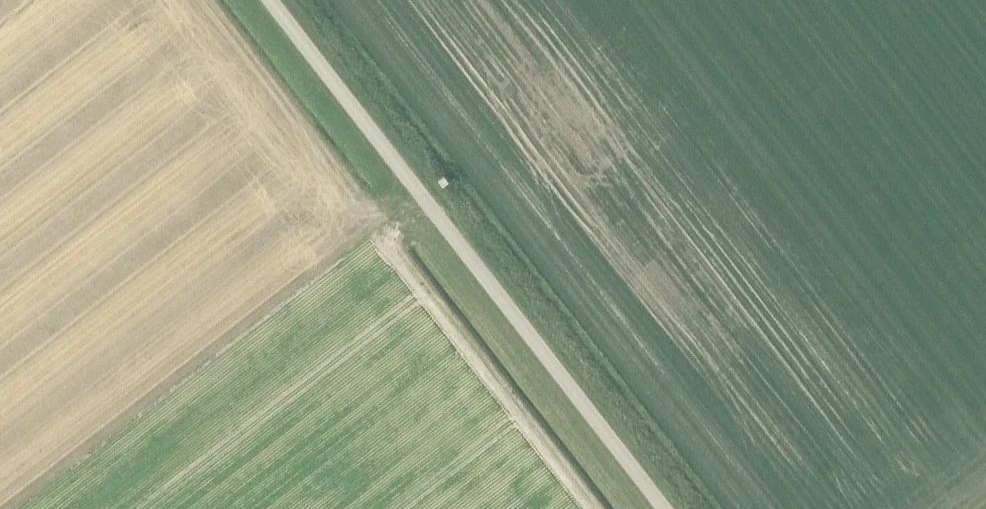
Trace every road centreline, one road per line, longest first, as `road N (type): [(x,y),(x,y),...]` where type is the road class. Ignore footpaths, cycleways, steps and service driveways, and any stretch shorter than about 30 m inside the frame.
road 1 (unclassified): [(669,508),(281,0)]

